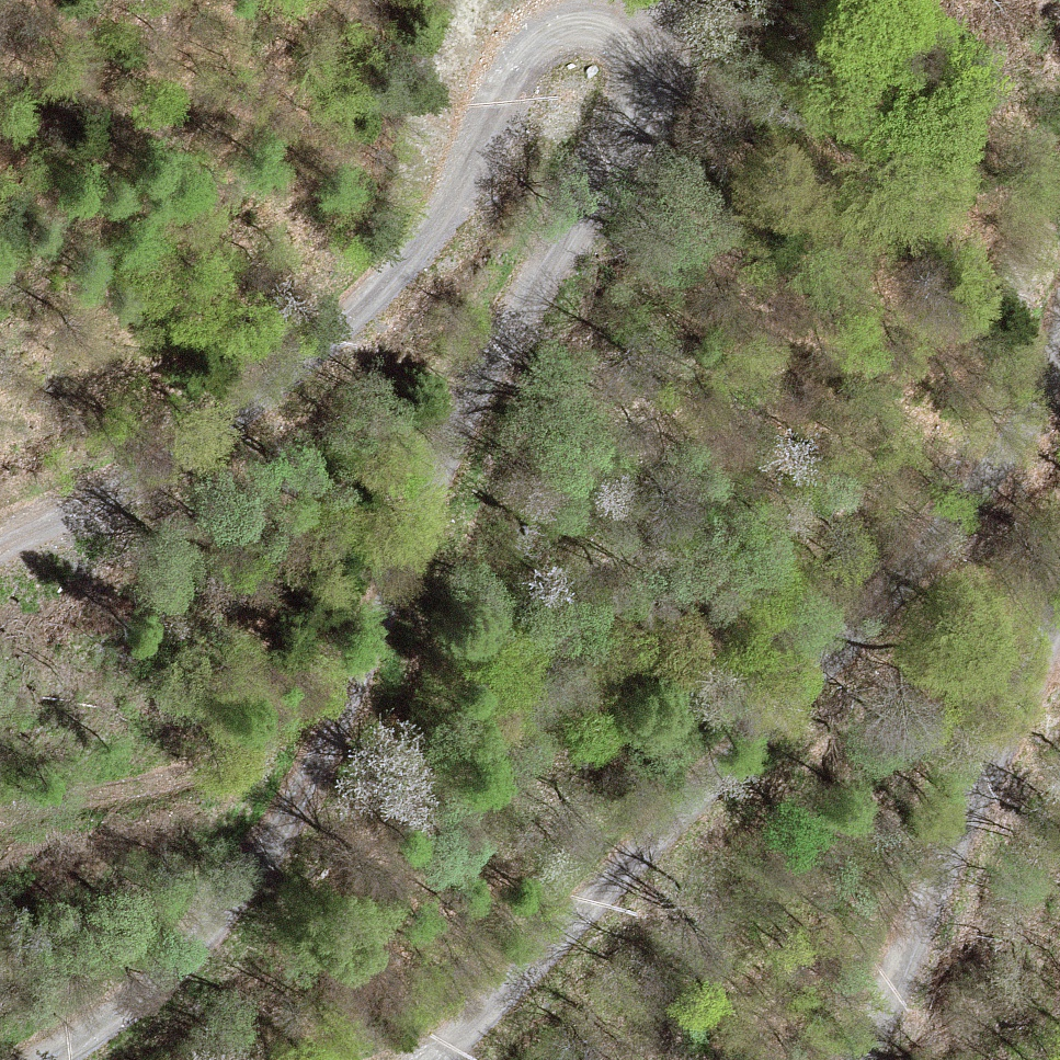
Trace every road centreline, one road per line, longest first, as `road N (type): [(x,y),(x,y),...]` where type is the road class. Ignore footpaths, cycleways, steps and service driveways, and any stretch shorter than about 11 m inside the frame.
road 1 (track): [(0,548),(308,395),(427,253),(532,50),(578,35),(638,64),(657,101),(643,158),(599,242),(541,309),(430,564),(261,885),(201,979),(65,1059)]
road 2 (track): [(451,1059),(725,801),(951,549),(1032,453),(1059,368)]
road 3 (track): [(1059,646),(870,1059)]

